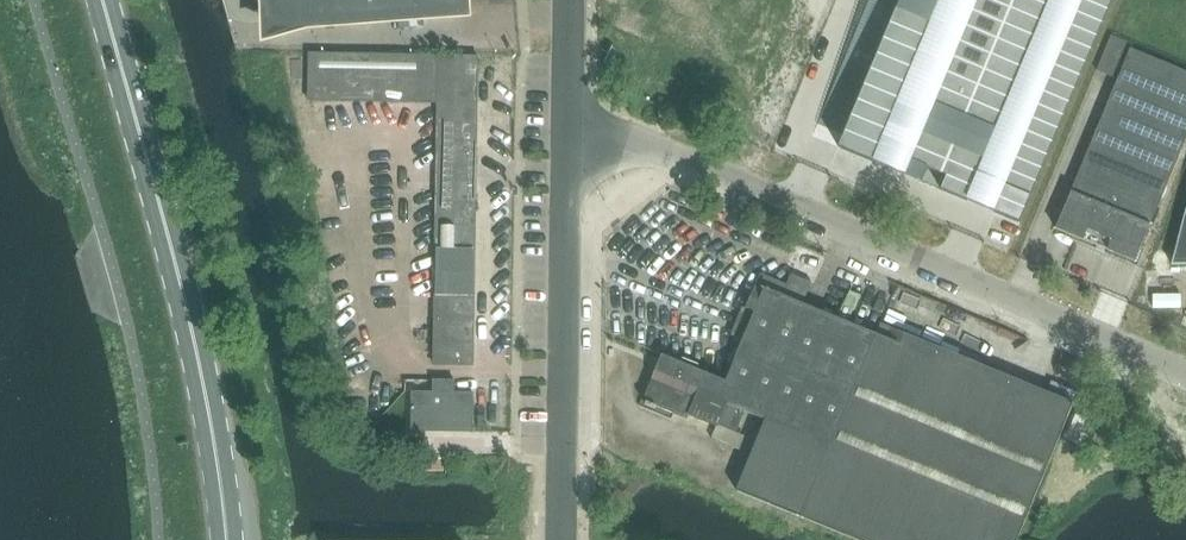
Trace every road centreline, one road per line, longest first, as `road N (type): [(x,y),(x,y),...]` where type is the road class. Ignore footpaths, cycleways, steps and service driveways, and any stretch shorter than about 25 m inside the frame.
road 1 (unclassified): [(1185,373),(568,115)]
road 2 (primary): [(226,539),(209,405),(104,0)]
road 3 (unclassified): [(565,539),(568,115)]

